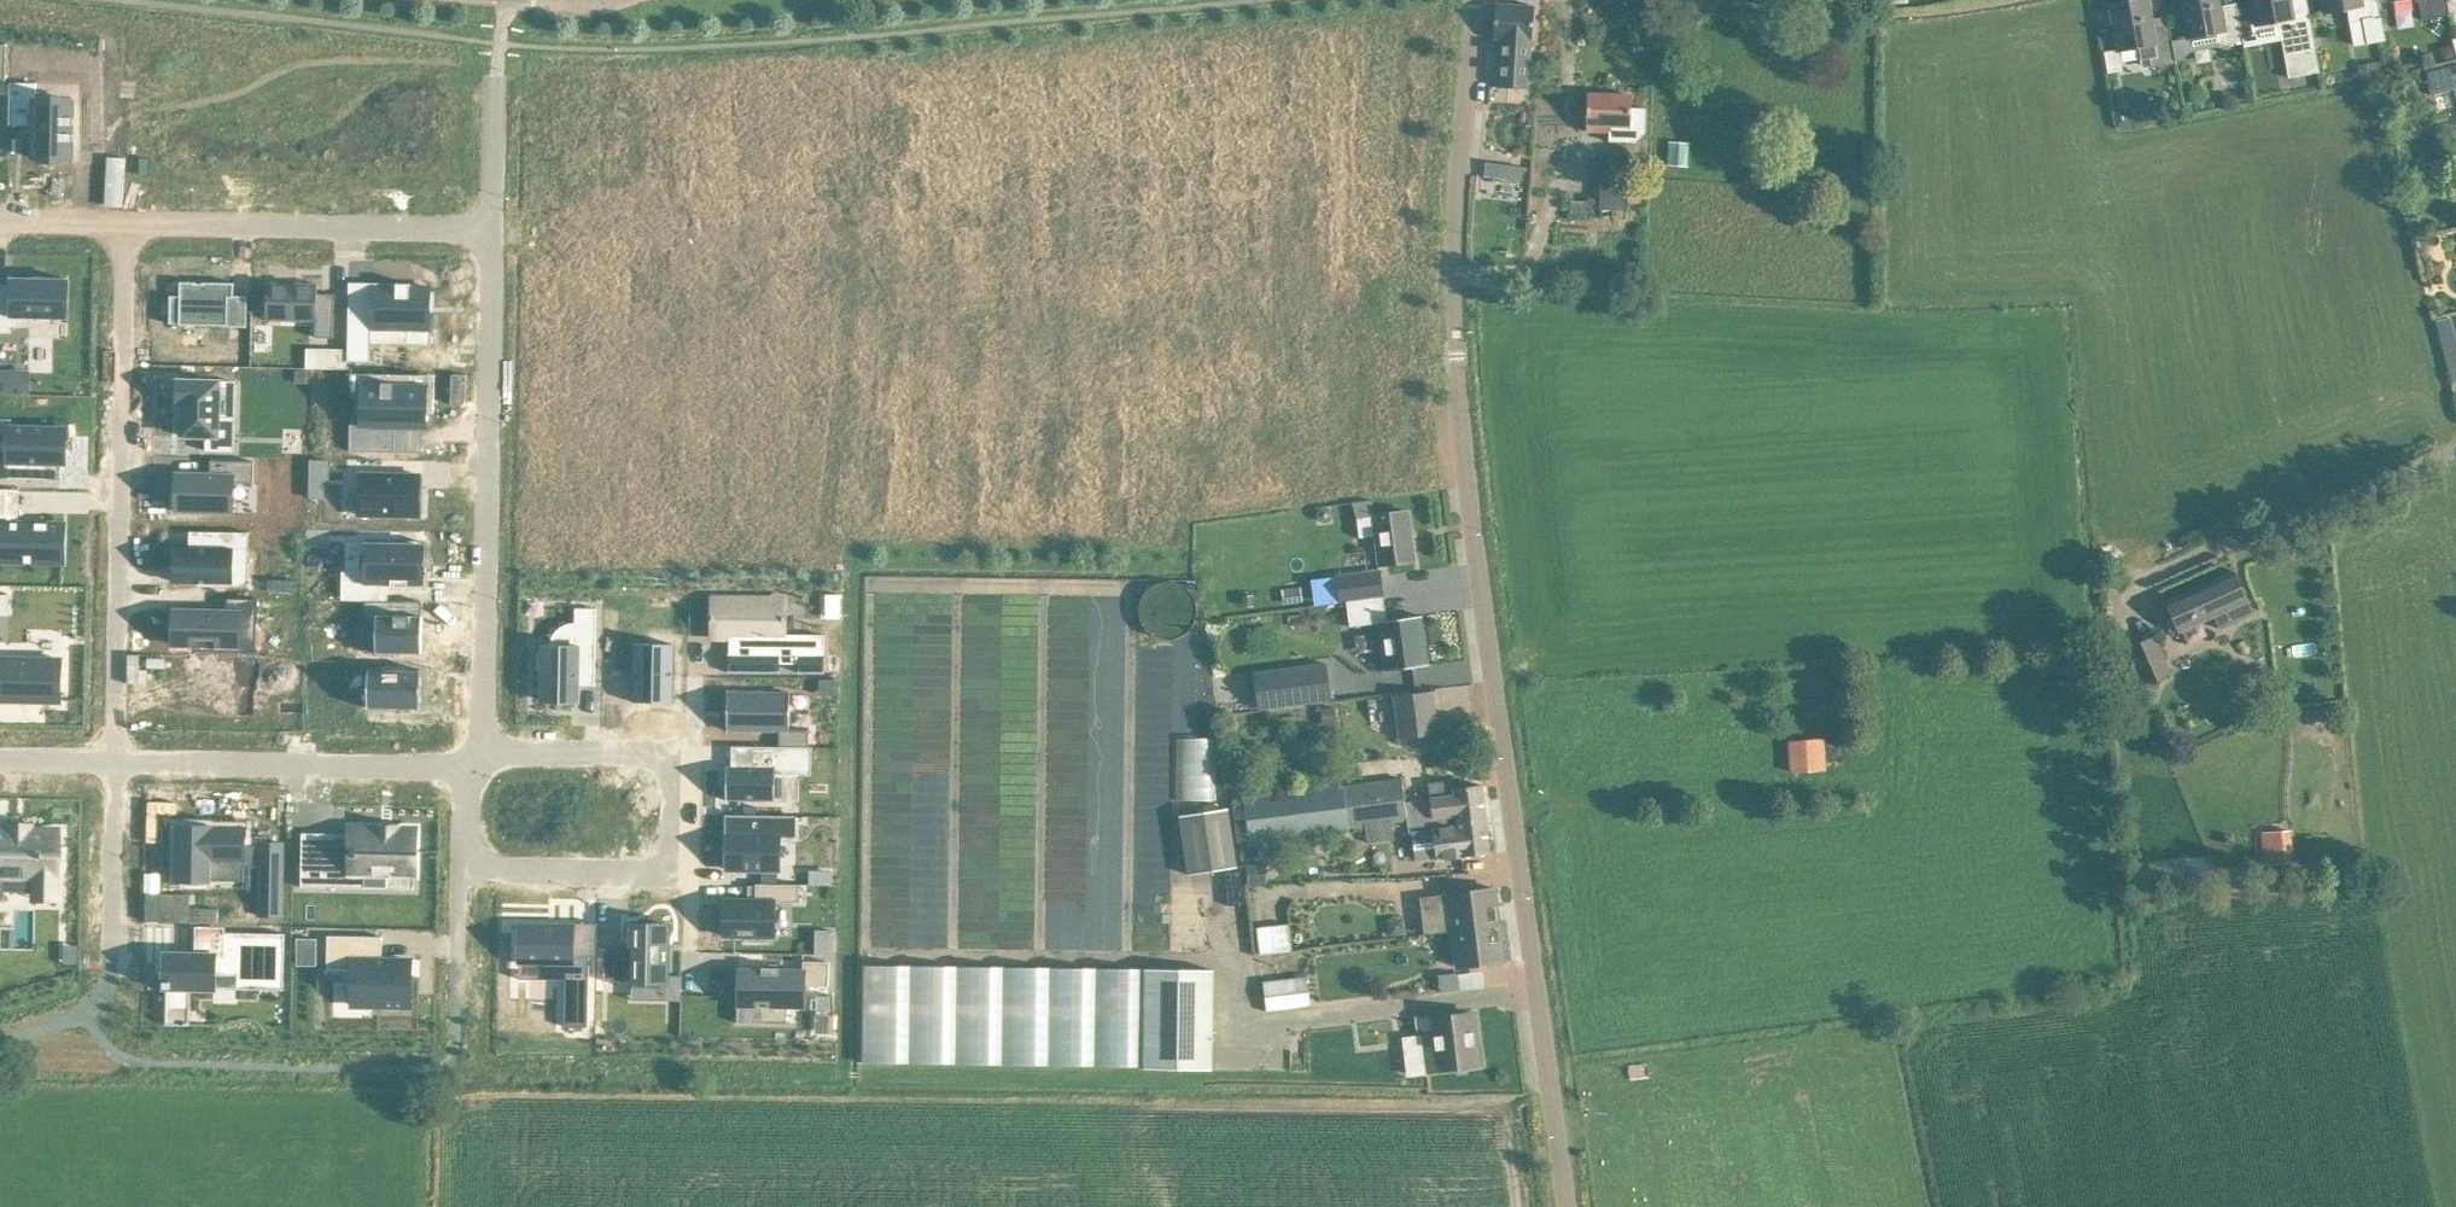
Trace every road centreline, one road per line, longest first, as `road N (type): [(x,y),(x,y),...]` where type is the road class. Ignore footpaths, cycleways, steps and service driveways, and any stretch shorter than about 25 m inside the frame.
road 1 (unclassified): [(1567,1206),(1468,488),(1455,334)]
road 2 (residential): [(125,224),(114,759)]
road 3 (residential): [(474,756),(485,732),(492,229)]
road 4 (residential): [(474,756),(512,743),(668,751),(680,776),(679,847),(667,873),(647,879),(507,878),(467,869)]
road 5 (residential): [(492,229),(125,224)]
road 6 (residential): [(114,759),(438,767),(474,756)]
road 7 (residential): [(1455,334),(1475,0)]
road 8 (residential): [(492,229),(506,0)]
road 9 (residential): [(114,759),(112,957)]
road 10 (residential): [(125,224),(0,220)]

